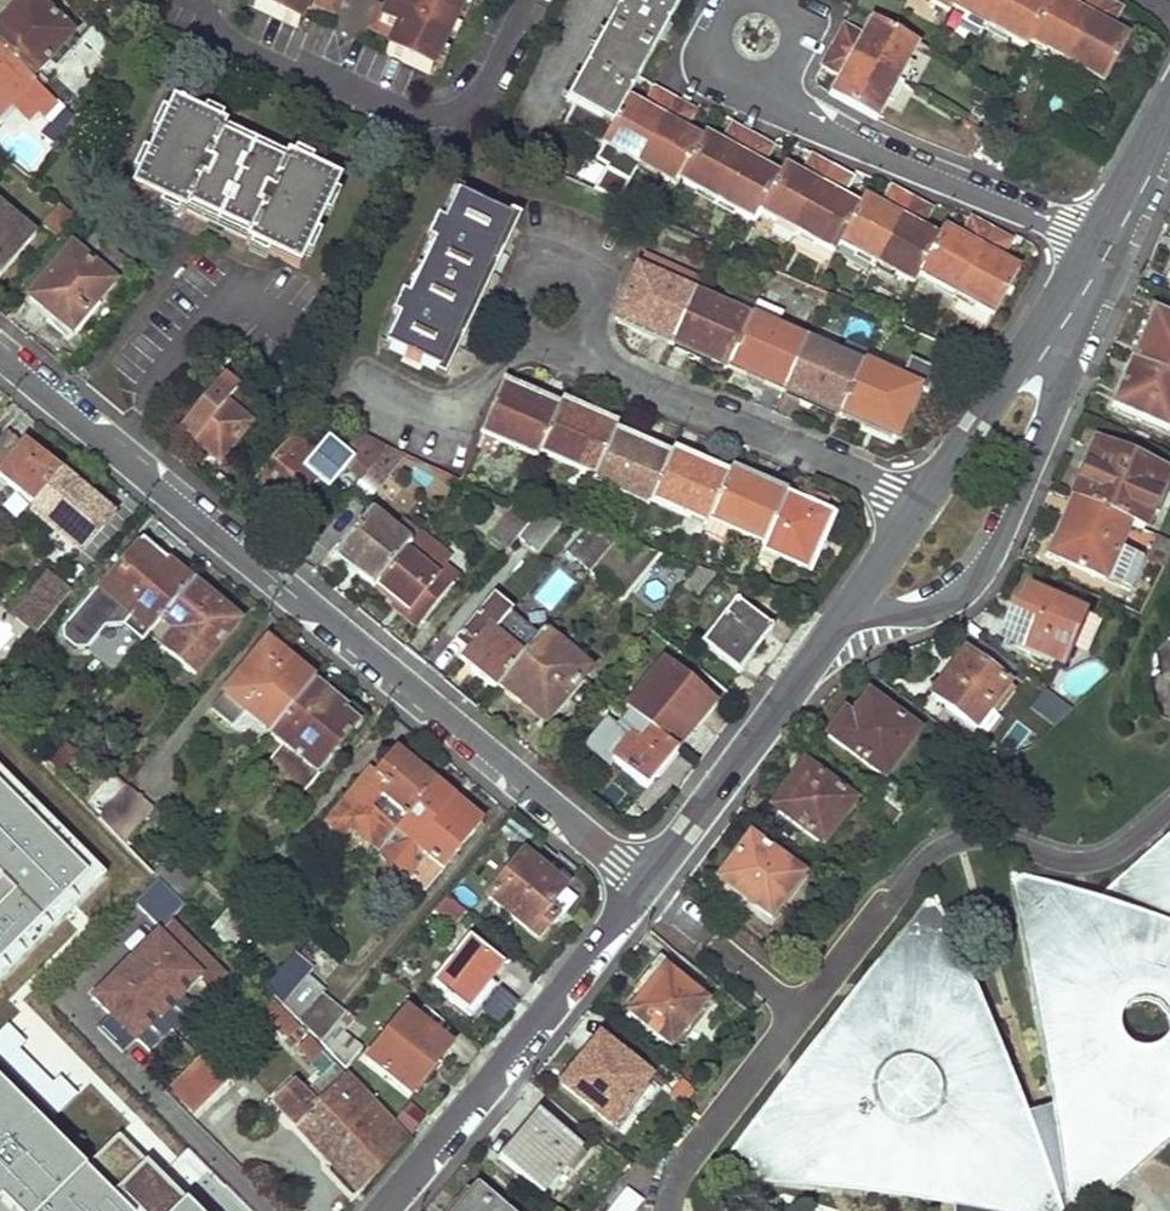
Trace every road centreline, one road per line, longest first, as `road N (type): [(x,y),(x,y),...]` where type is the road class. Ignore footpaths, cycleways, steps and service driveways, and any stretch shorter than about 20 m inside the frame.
road 1 (residential): [(0,356),(651,884)]
road 2 (residential): [(651,884),(920,507)]
road 3 (residential): [(388,1210),(651,884)]
road 4 (residential): [(920,507),(626,377),(576,333)]
road 5 (residential): [(768,75),(801,113),(1103,242)]
road 6 (residential): [(920,507),(1103,242)]
road 7 (residential): [(576,333),(590,315),(591,291),(577,272),(554,265),(531,273),(518,293),(520,317),(536,335),(556,340)]
road 8 (residential): [(1103,242),(1169,110)]
road 9 (residential): [(740,0),(720,18),(721,54),(749,76),(768,75)]

